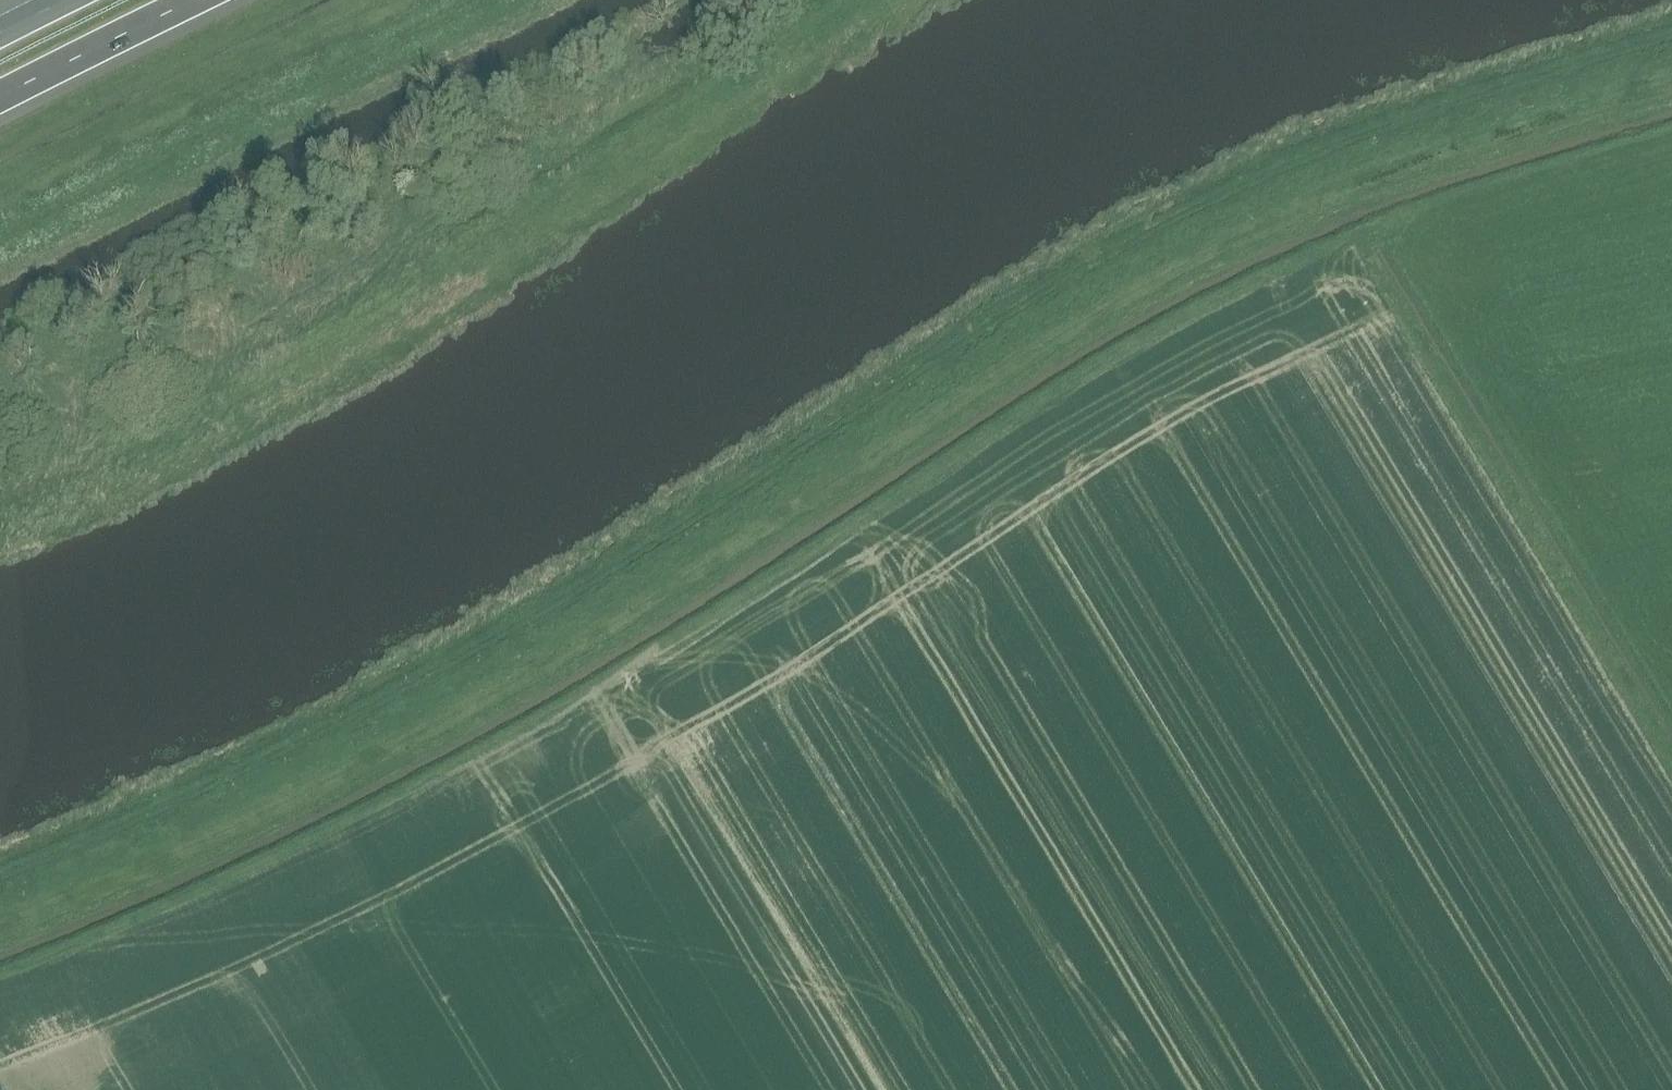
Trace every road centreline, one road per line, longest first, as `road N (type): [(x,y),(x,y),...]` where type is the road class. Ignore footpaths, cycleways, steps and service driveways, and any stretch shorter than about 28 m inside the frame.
road 1 (motorway): [(0,97),(193,0)]

